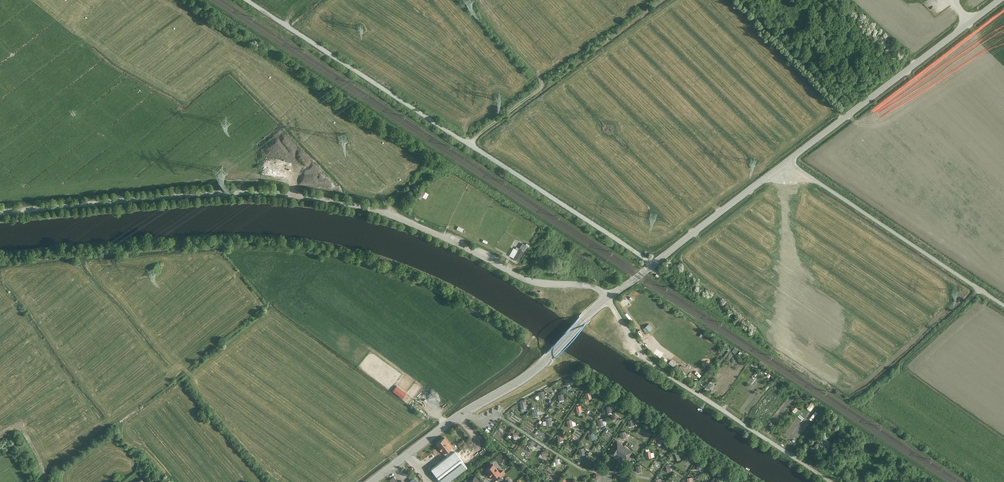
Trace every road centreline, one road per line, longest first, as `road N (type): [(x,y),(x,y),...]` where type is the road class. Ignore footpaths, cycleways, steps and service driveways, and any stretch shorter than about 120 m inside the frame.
road 1 (track): [(833,481),(644,356),(597,288),(531,282),(381,212),(243,193),(0,213)]
road 2 (track): [(252,0),(654,265)]
road 3 (track): [(281,291),(48,470),(47,481)]
road 4 (unclassified): [(788,162),(1001,0)]
road 5 (unclassified): [(1003,305),(788,162)]
road 6 (unclassified): [(609,296),(788,162)]
road 7 (residential): [(550,353),(370,481)]

